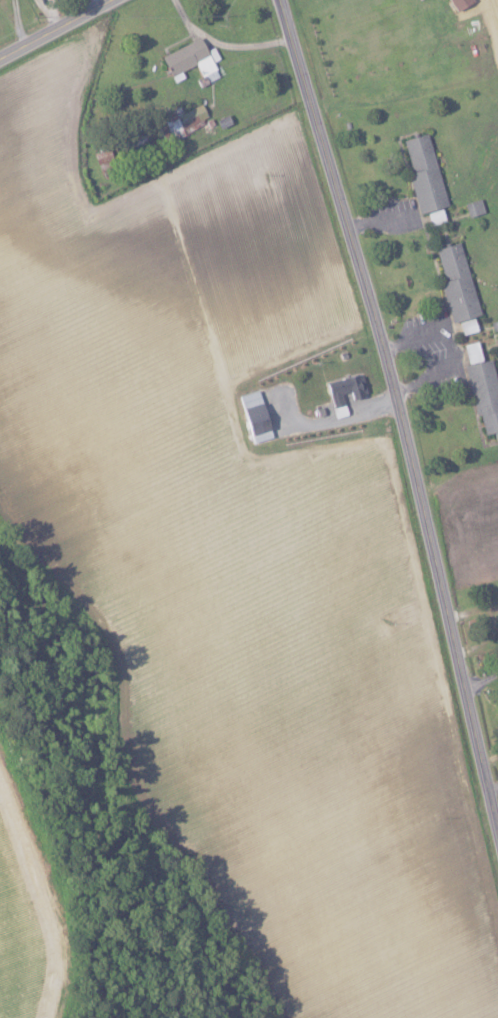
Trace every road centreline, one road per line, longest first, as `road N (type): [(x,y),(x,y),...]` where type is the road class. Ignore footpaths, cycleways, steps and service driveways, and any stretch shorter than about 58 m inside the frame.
road 1 (residential): [(497,820),(417,451),(281,0)]
road 2 (tertiary): [(0,62),(117,0)]

